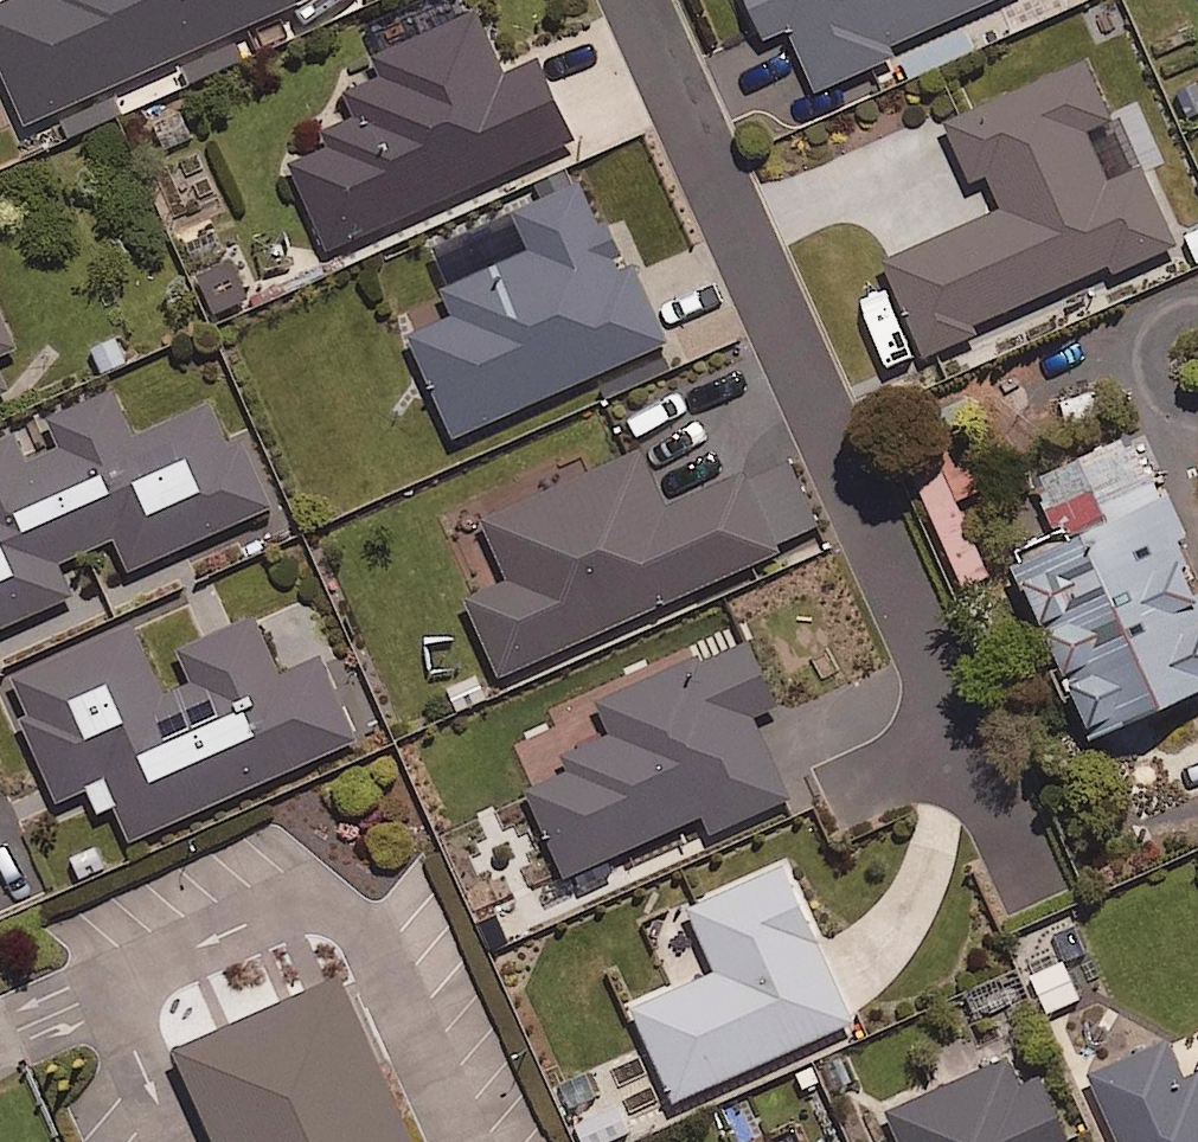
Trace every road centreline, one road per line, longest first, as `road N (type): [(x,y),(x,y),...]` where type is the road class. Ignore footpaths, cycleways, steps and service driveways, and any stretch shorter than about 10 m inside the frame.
road 1 (residential): [(1034,886),(636,0)]

